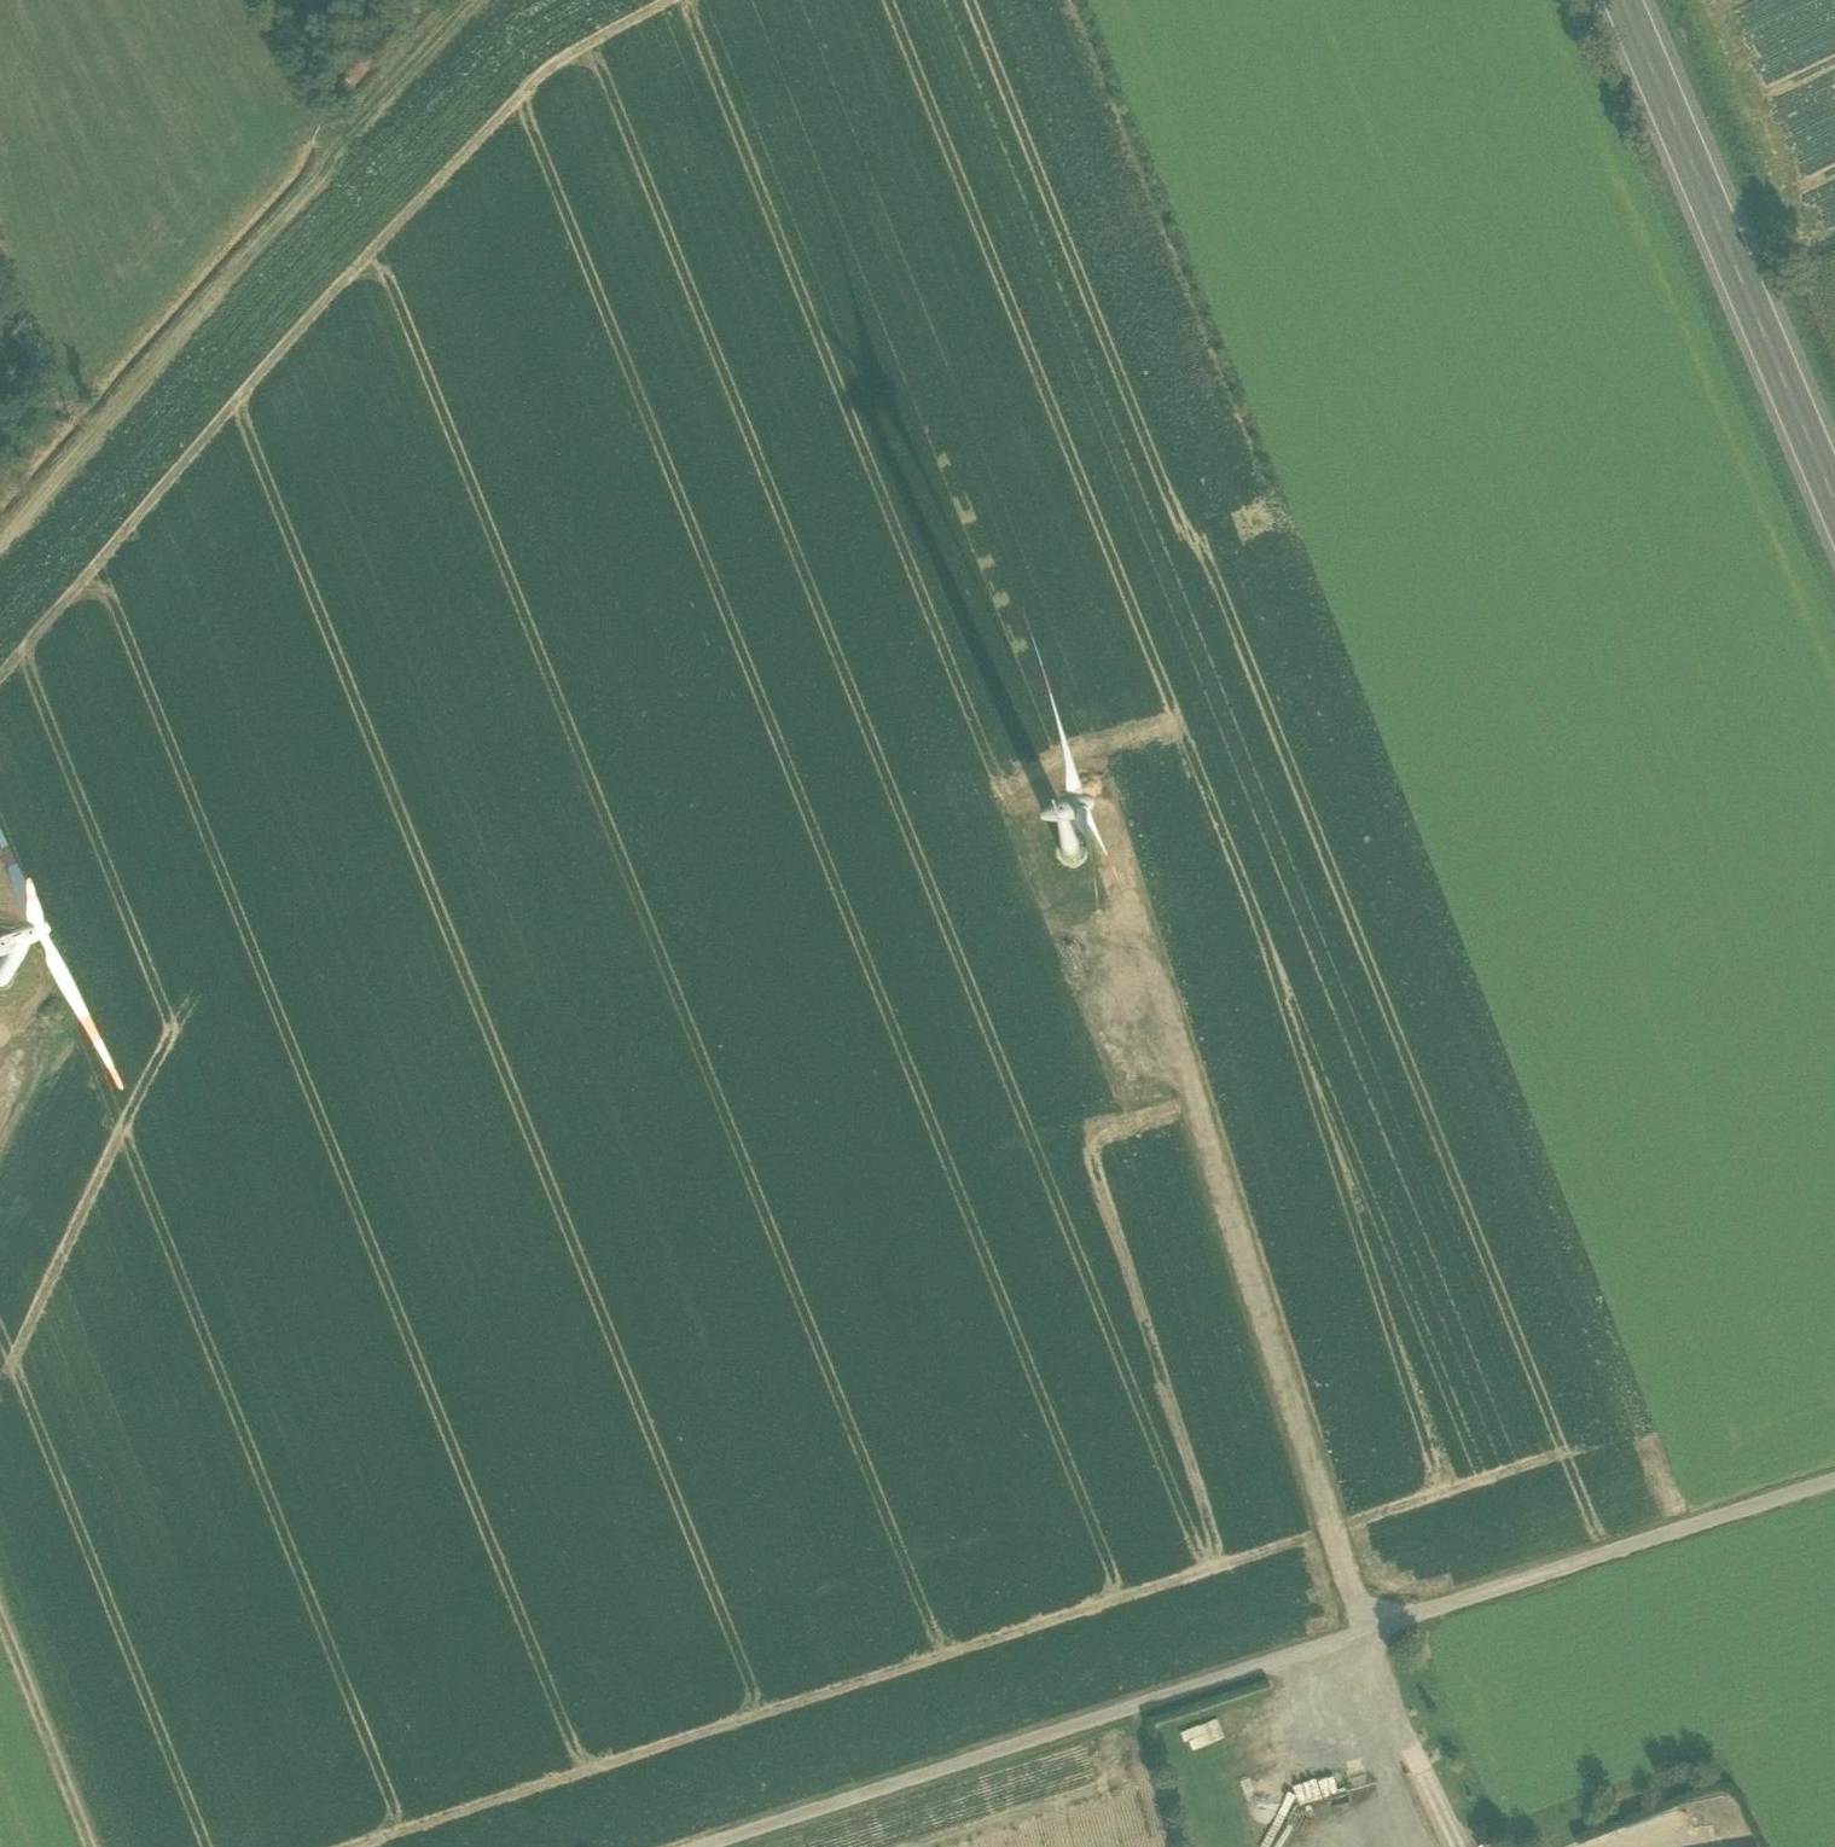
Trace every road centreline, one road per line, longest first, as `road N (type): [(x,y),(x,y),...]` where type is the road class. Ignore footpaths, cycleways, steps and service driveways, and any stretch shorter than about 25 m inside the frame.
road 1 (unclassified): [(697,1846),(1834,1481)]
road 2 (track): [(1366,1633),(1136,917)]
road 3 (secondary): [(1834,503),(1622,0)]
road 4 (track): [(0,1617),(91,1846)]
road 5 (track): [(333,128),(463,0)]

